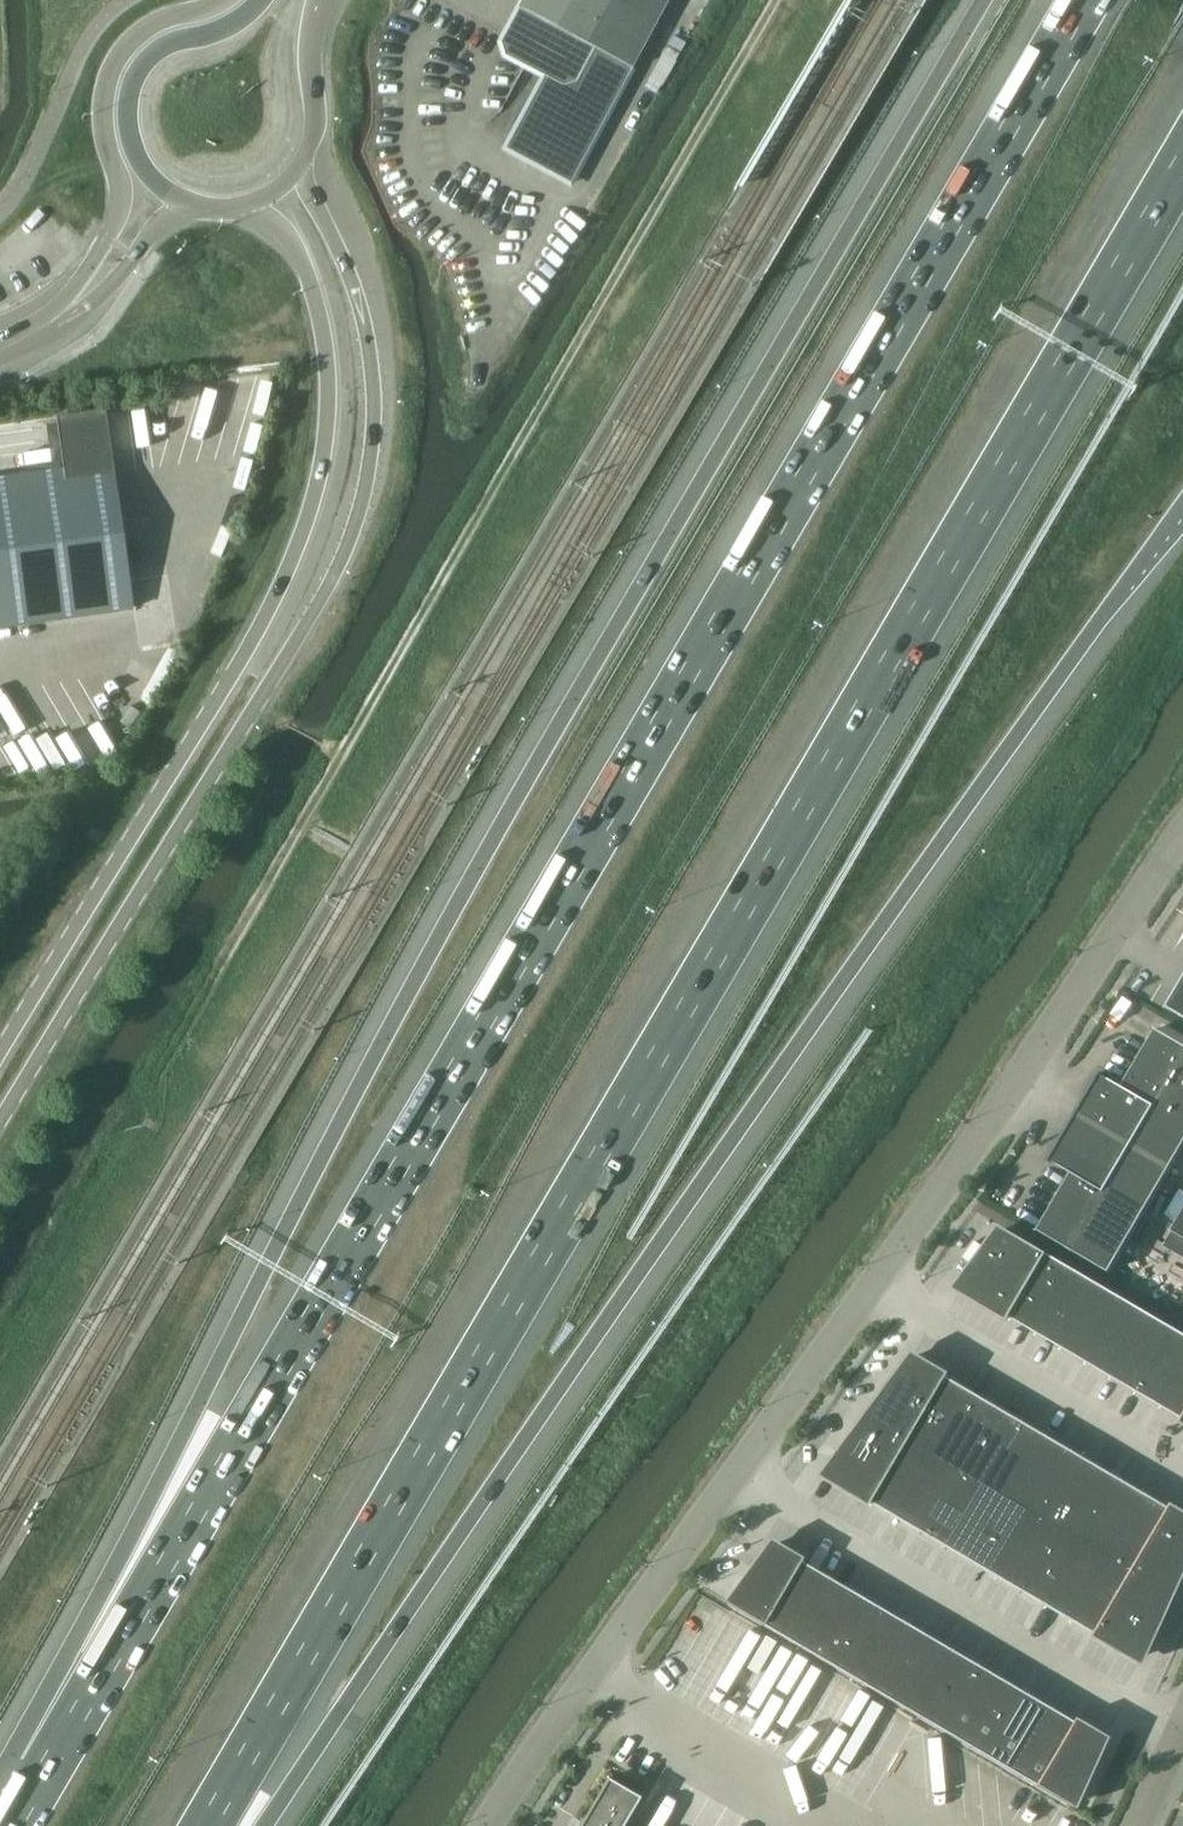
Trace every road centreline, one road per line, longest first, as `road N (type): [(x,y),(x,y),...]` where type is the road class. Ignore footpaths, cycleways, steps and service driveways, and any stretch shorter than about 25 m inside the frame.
road 1 (motorway): [(1092,0),(46,1769)]
road 2 (motorway): [(982,0),(406,1002),(141,1522),(46,1769)]
road 3 (motorway): [(210,1825),(1182,172)]
road 4 (motorway): [(260,1825),(911,891),(1182,516)]
road 5 (unclassified): [(1182,838),(490,1825)]
road 6 (secondary): [(0,1139),(330,587),(357,519),(373,441),(367,330),(303,165)]
road 7 (secondary): [(250,202),(289,235),(316,292),(330,394),(318,492),(284,581),(238,667),(0,1057)]
road 8 (secondary): [(260,0),(228,26),(160,48),(133,83),(135,153),(149,176),(191,203)]
road 9 (secondary): [(225,0),(139,32),(115,55),(102,116),(112,158)]
road 10 (tertiary): [(36,334),(106,293),(191,203)]
road 11 (tertiary): [(112,158),(118,219),(76,292),(36,334)]
road 12 (secondary): [(303,165),(315,133),(312,42),(321,0)]

